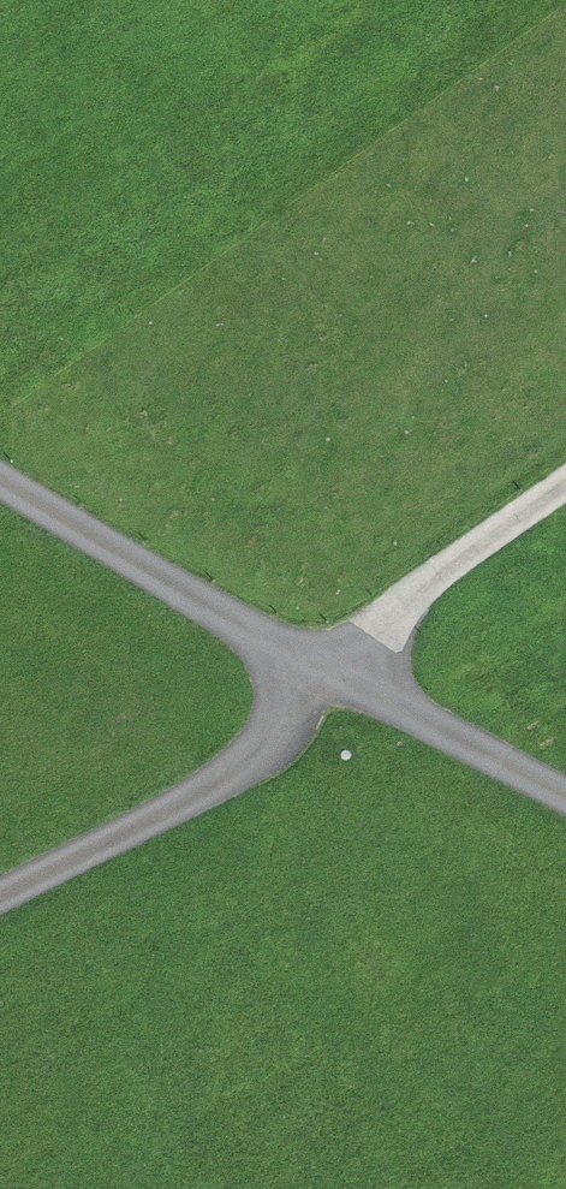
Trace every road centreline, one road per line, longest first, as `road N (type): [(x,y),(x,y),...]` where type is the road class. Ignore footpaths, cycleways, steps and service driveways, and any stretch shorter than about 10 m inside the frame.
road 1 (unclassified): [(325,669),(228,774),(0,893)]
road 2 (unclassified): [(0,482),(325,669)]
road 3 (unclassified): [(565,486),(415,592),(325,669)]
road 4 (unclassified): [(325,669),(565,796)]

